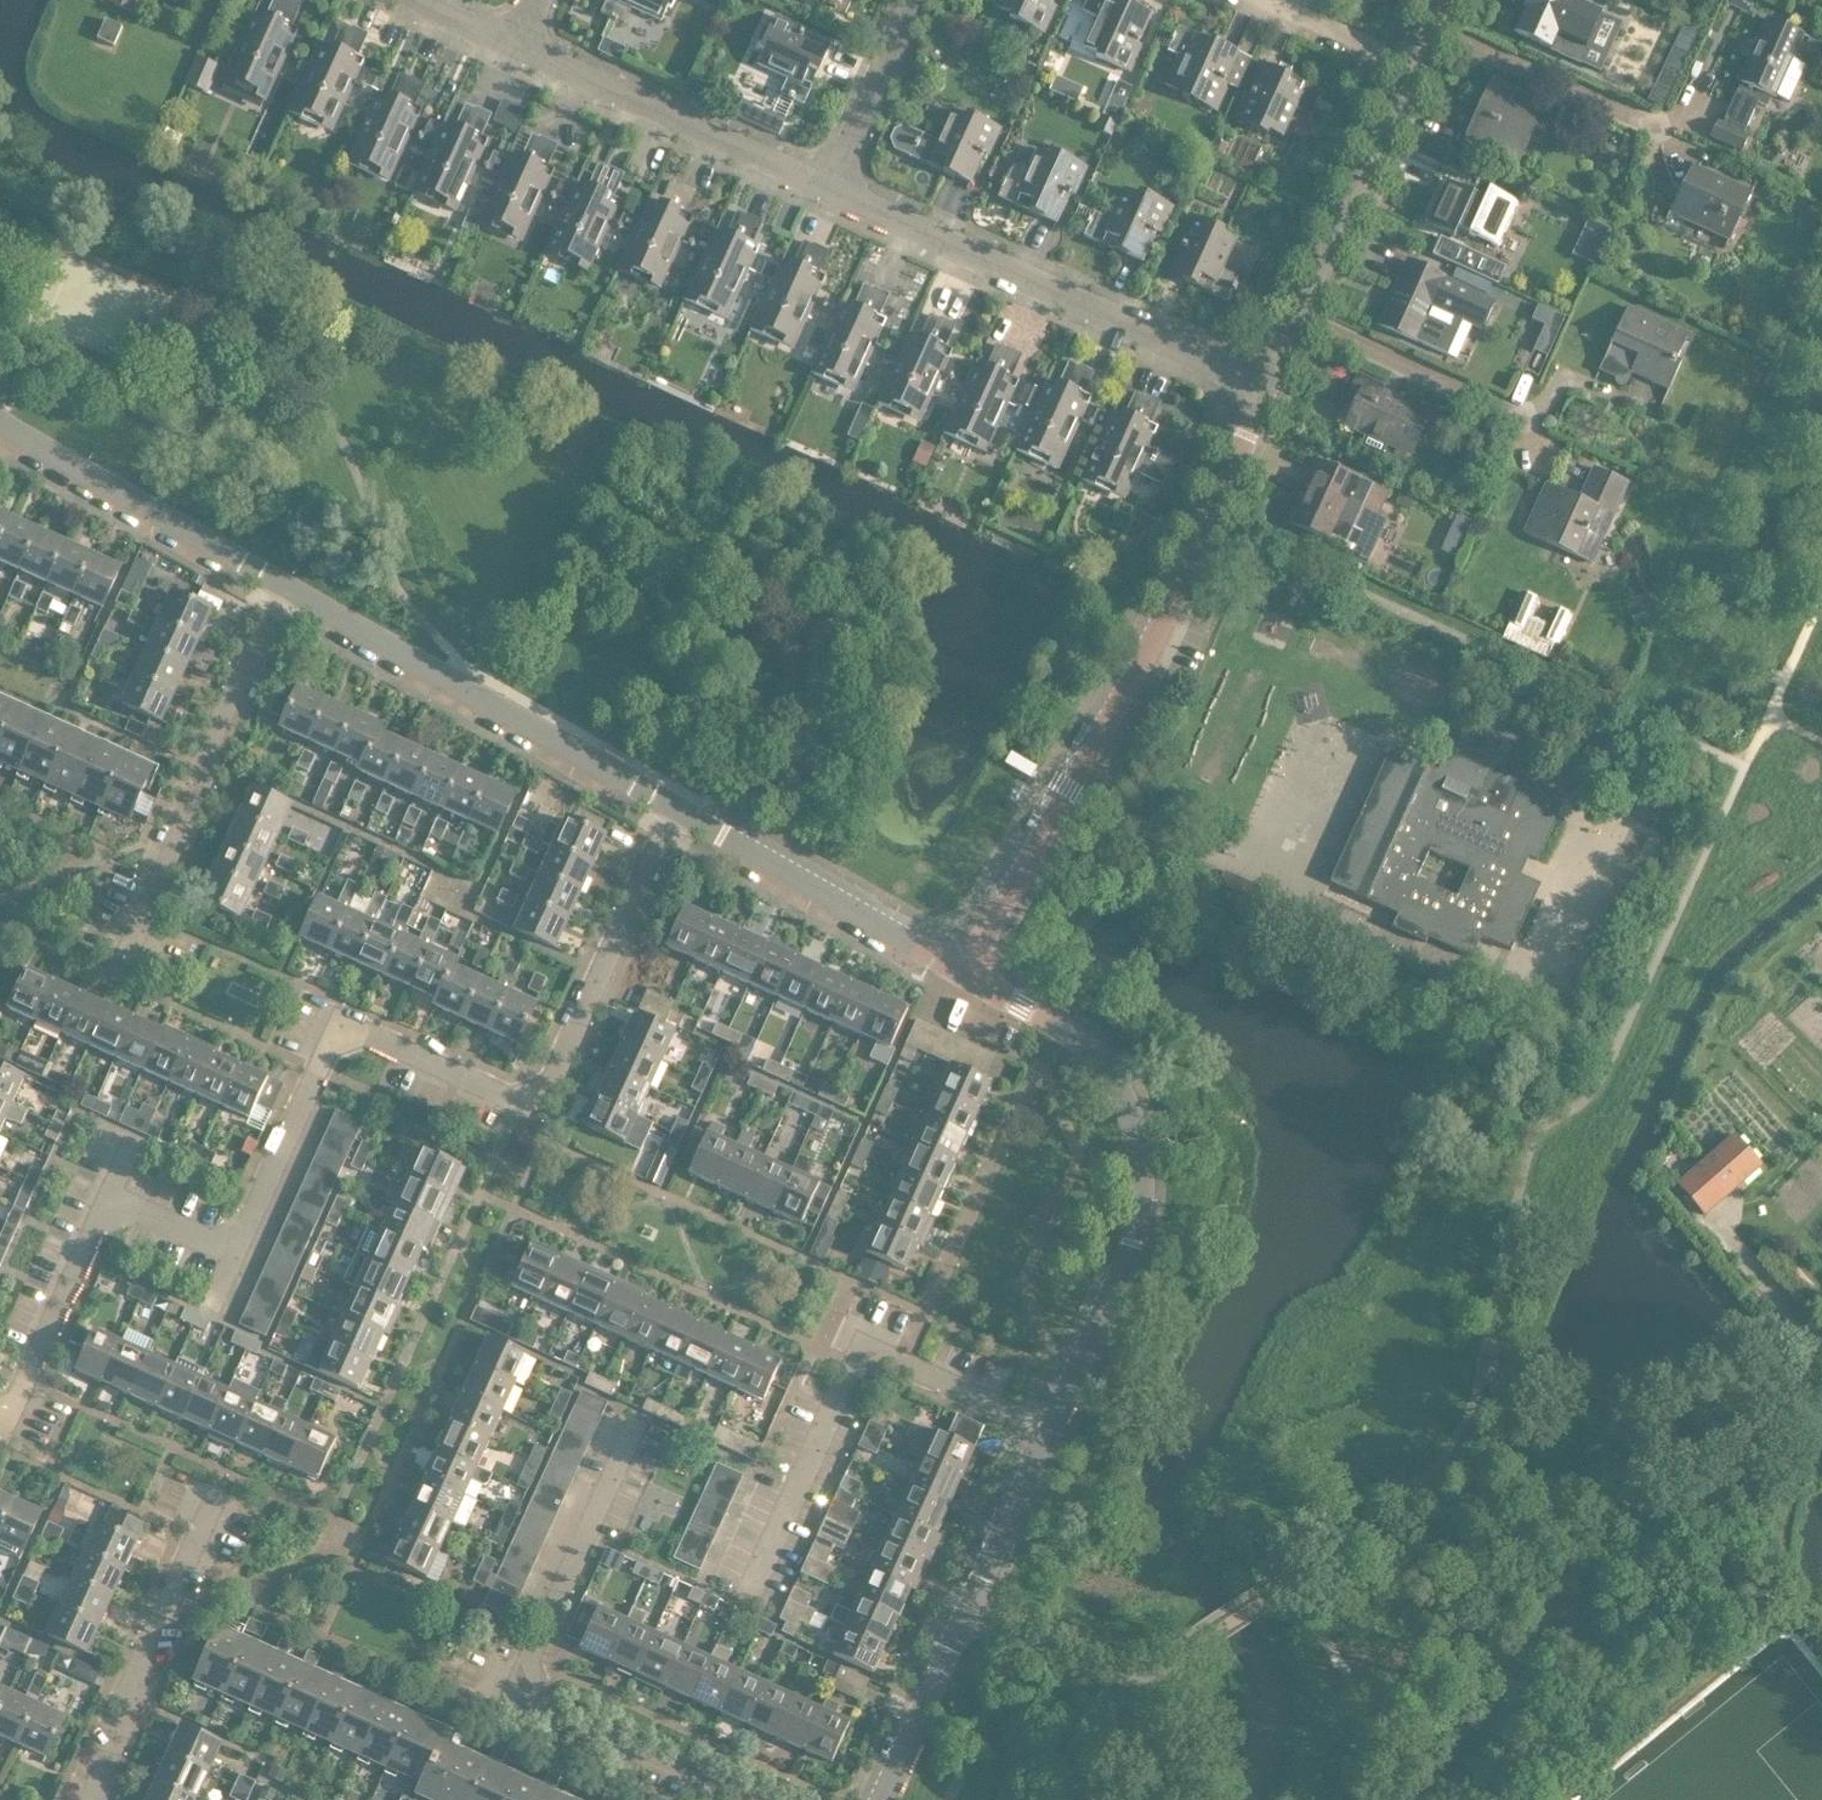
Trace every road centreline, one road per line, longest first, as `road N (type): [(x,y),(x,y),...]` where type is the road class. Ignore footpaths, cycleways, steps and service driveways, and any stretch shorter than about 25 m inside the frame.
road 1 (residential): [(237,1227),(333,1035),(357,1024),(531,1106),(668,805)]
road 2 (residential): [(974,980),(1062,787),(1207,526),(1265,393)]
road 3 (residential): [(775,1799),(516,1684),(516,1640),(622,1405)]
road 4 (residential): [(1049,1424),(1160,1171),(1127,1091),(1094,1053),(974,980)]
road 5 (residential): [(747,1606),(872,1331),(1049,1424)]
road 6 (residential): [(1265,393),(831,198)]
road 7 (residential): [(668,805),(270,591)]
road 8 (residential): [(879,1799),(1049,1424)]
road 9 (residential): [(1732,13),(1688,107),(1650,122),(1428,21)]
road 10 (residential): [(121,918),(270,591)]
road 11 (residential): [(974,980),(668,805)]
road 12 (residential): [(831,198),(516,45)]
road 13 (residential): [(76,1799),(120,1707),(134,1642),(198,1508)]
road 14 (residential): [(270,591),(0,434)]
road 15 (residential): [(1295,315),(1405,64)]
road 16 (residential): [(0,1404),(109,1172)]
road 17 (residential): [(1514,404),(1442,386),(1295,315)]
road 18 (residential): [(831,198),(854,131),(918,0)]
road 19 (residential): [(1405,64),(1260,0)]
road 20 (residential): [(237,1227),(109,1172)]

